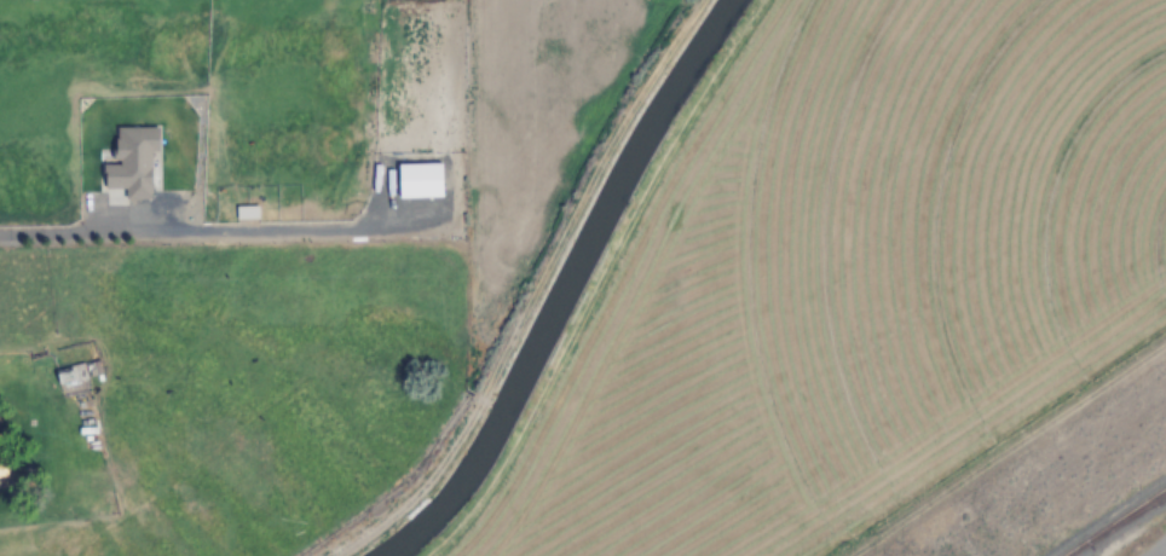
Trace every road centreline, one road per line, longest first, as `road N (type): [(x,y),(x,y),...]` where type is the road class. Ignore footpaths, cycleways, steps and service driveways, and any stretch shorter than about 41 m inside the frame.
road 1 (track): [(1165,345),(847,555)]

